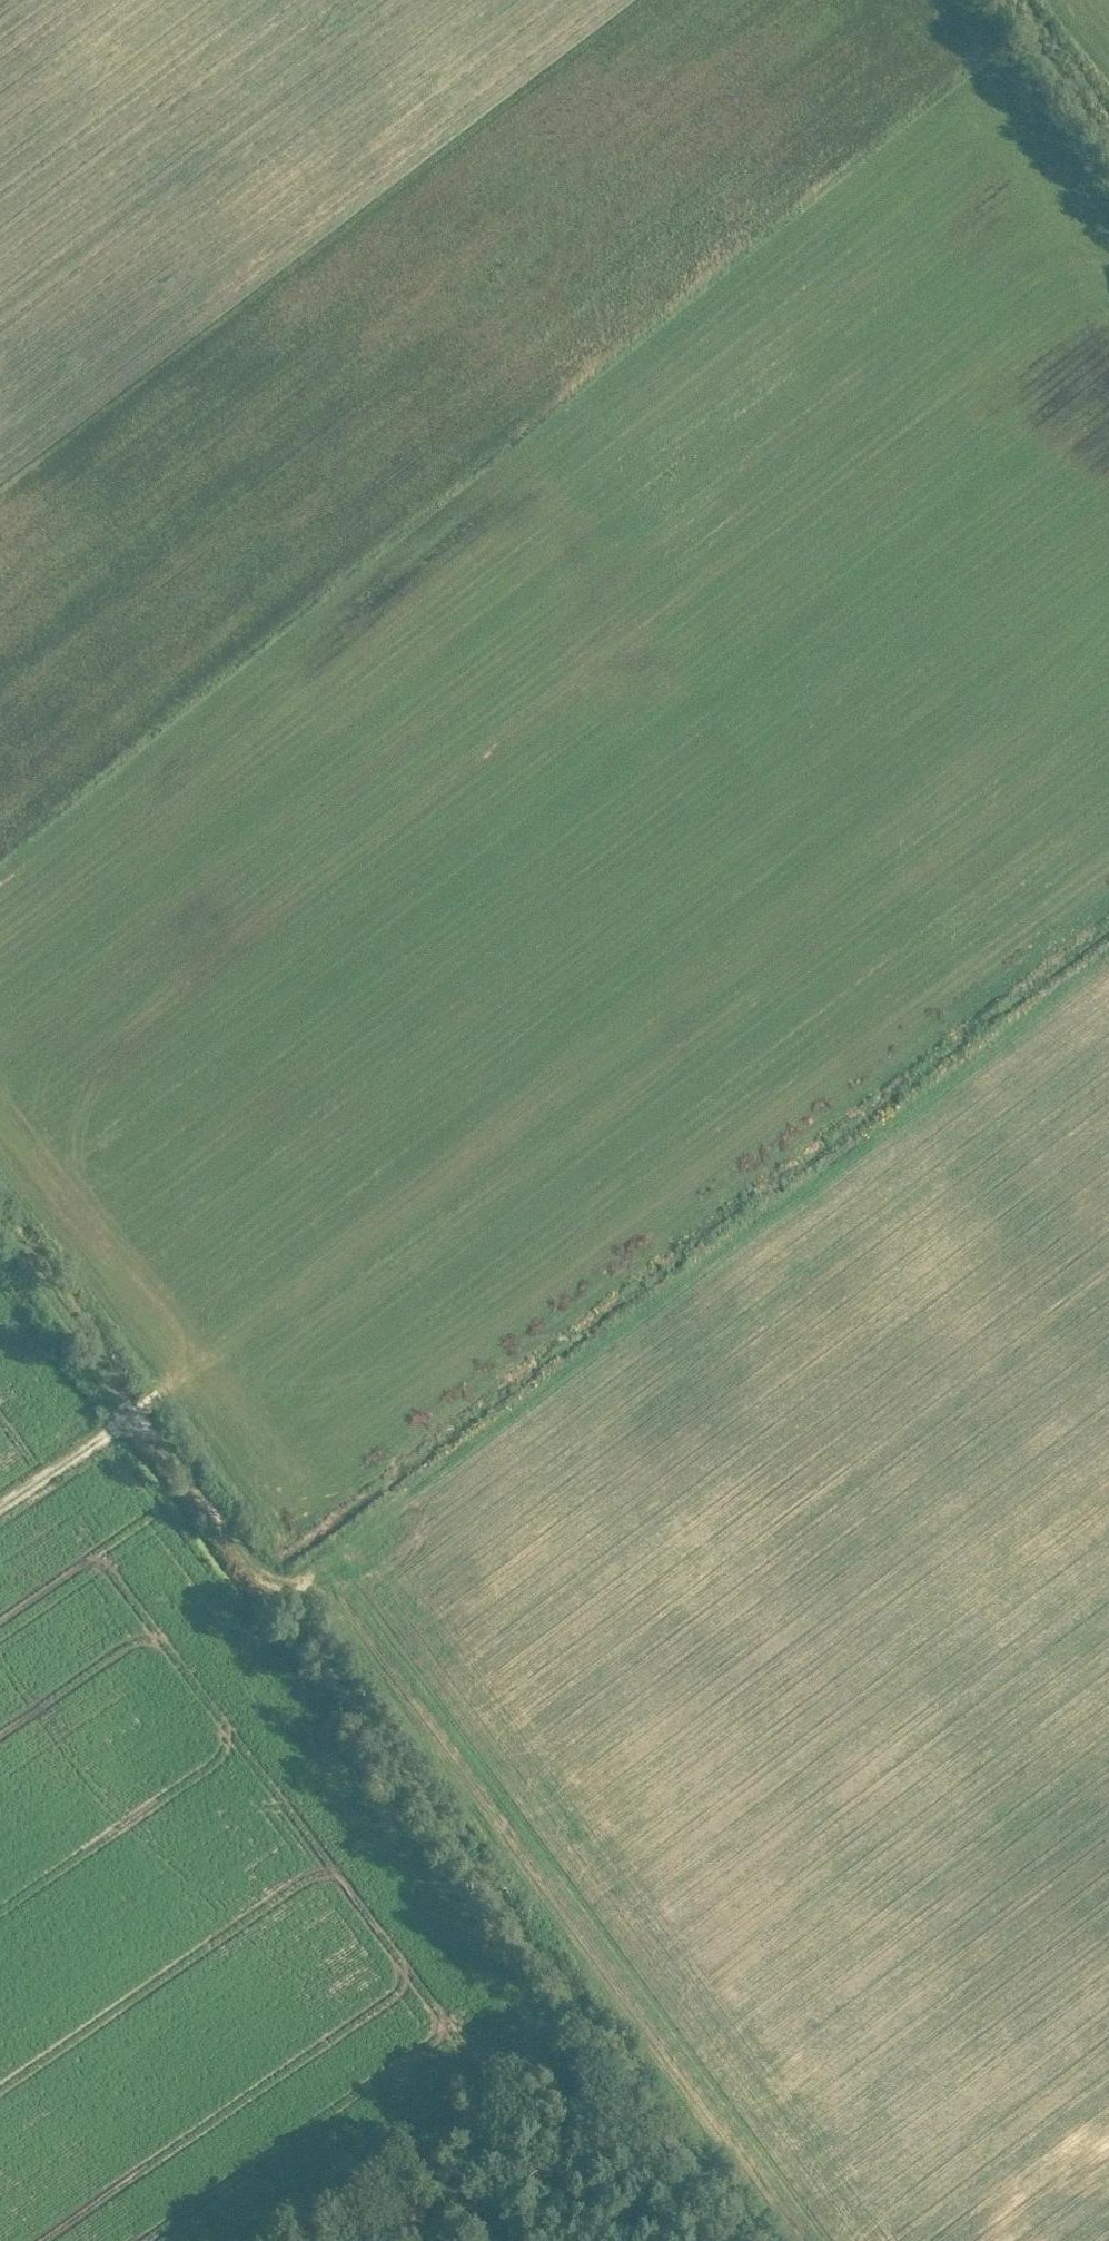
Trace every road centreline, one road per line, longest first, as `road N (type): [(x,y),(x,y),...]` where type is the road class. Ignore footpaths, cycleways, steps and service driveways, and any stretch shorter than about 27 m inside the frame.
road 1 (track): [(0,1226),(496,1908),(749,2240)]
road 2 (track): [(1108,147),(1002,0)]
road 3 (track): [(137,1415),(0,1510)]

